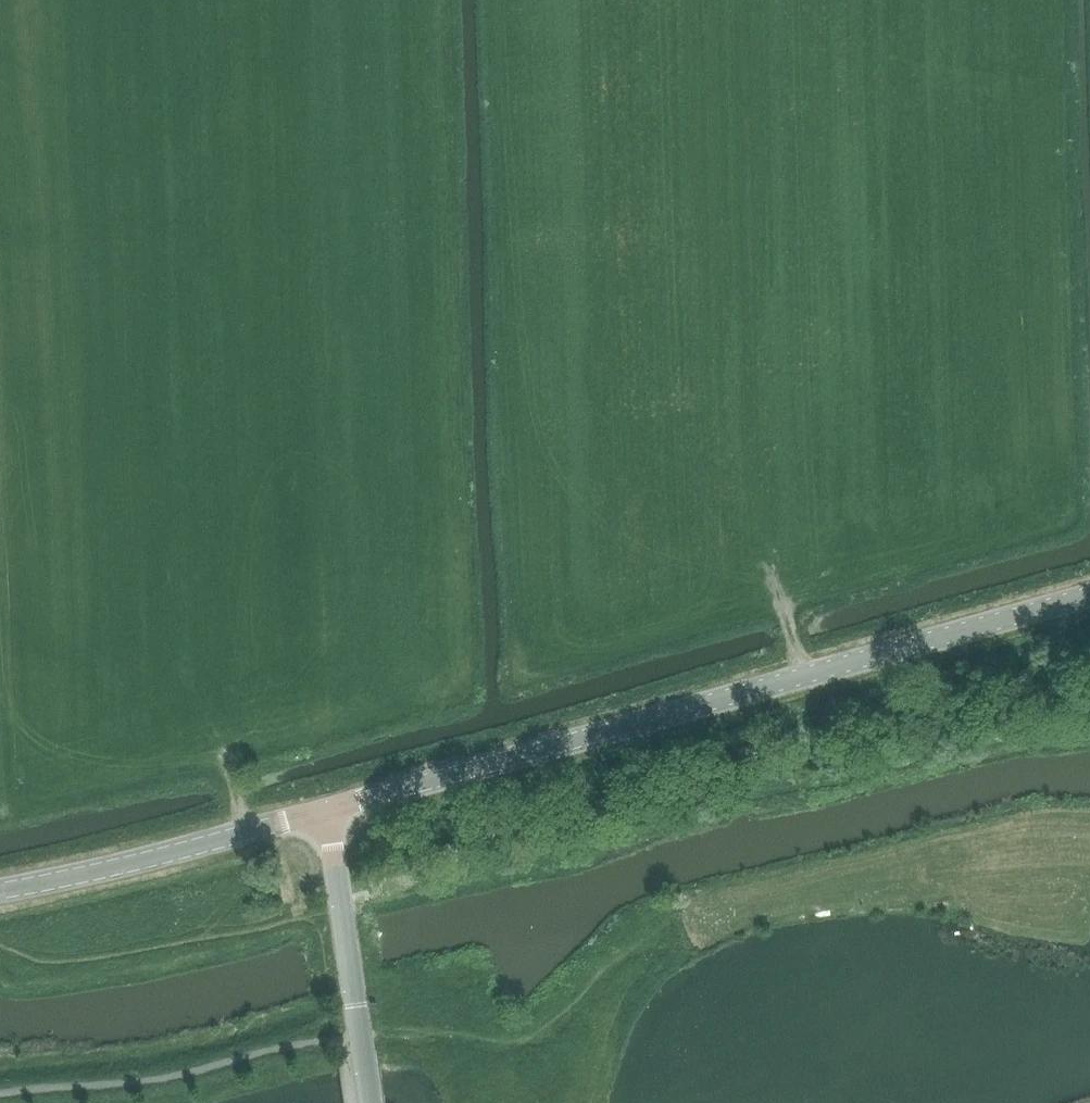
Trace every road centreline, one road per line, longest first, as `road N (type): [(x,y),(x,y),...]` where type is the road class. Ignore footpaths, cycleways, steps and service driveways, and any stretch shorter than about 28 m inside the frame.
road 1 (unclassified): [(324,809),(1089,595)]
road 2 (unclassified): [(0,889),(324,809)]
road 3 (residential): [(370,1102),(324,809)]

